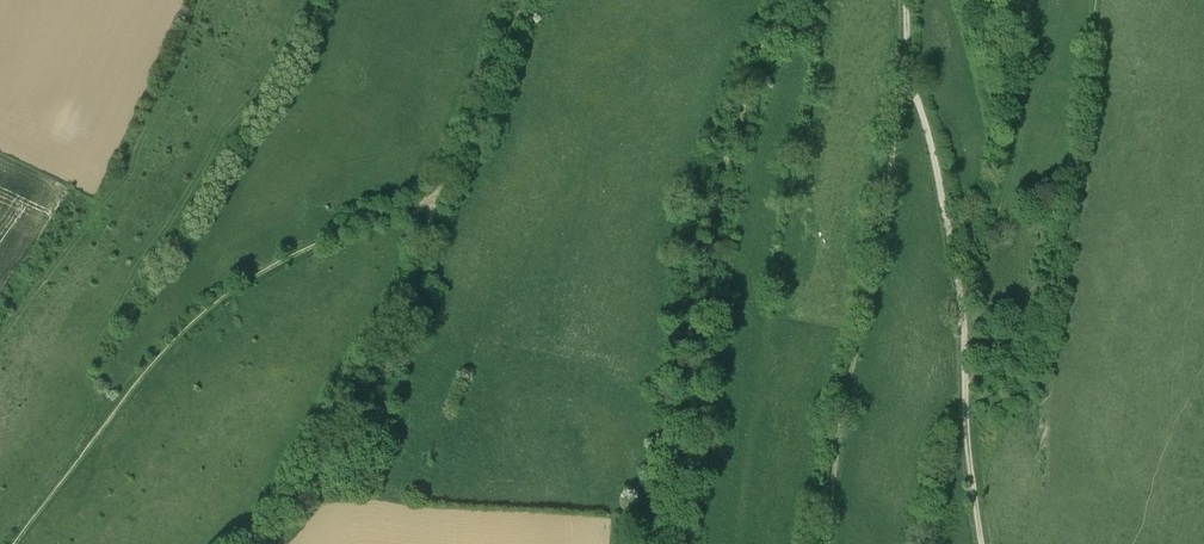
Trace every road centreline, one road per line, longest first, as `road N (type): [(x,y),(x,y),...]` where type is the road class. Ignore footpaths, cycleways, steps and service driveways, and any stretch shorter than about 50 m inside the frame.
road 1 (track): [(438,197),(303,251),(199,317),(139,380),(14,543)]
road 2 (track): [(906,80),(827,543)]
road 3 (track): [(438,197),(397,323),(301,494),(259,543)]
road 4 (track): [(906,80),(933,153),(959,289),(965,394)]
road 5 (track): [(524,0),(438,197)]
road 6 (track): [(965,394),(981,543)]
road 7 (track): [(965,394),(1042,297)]

